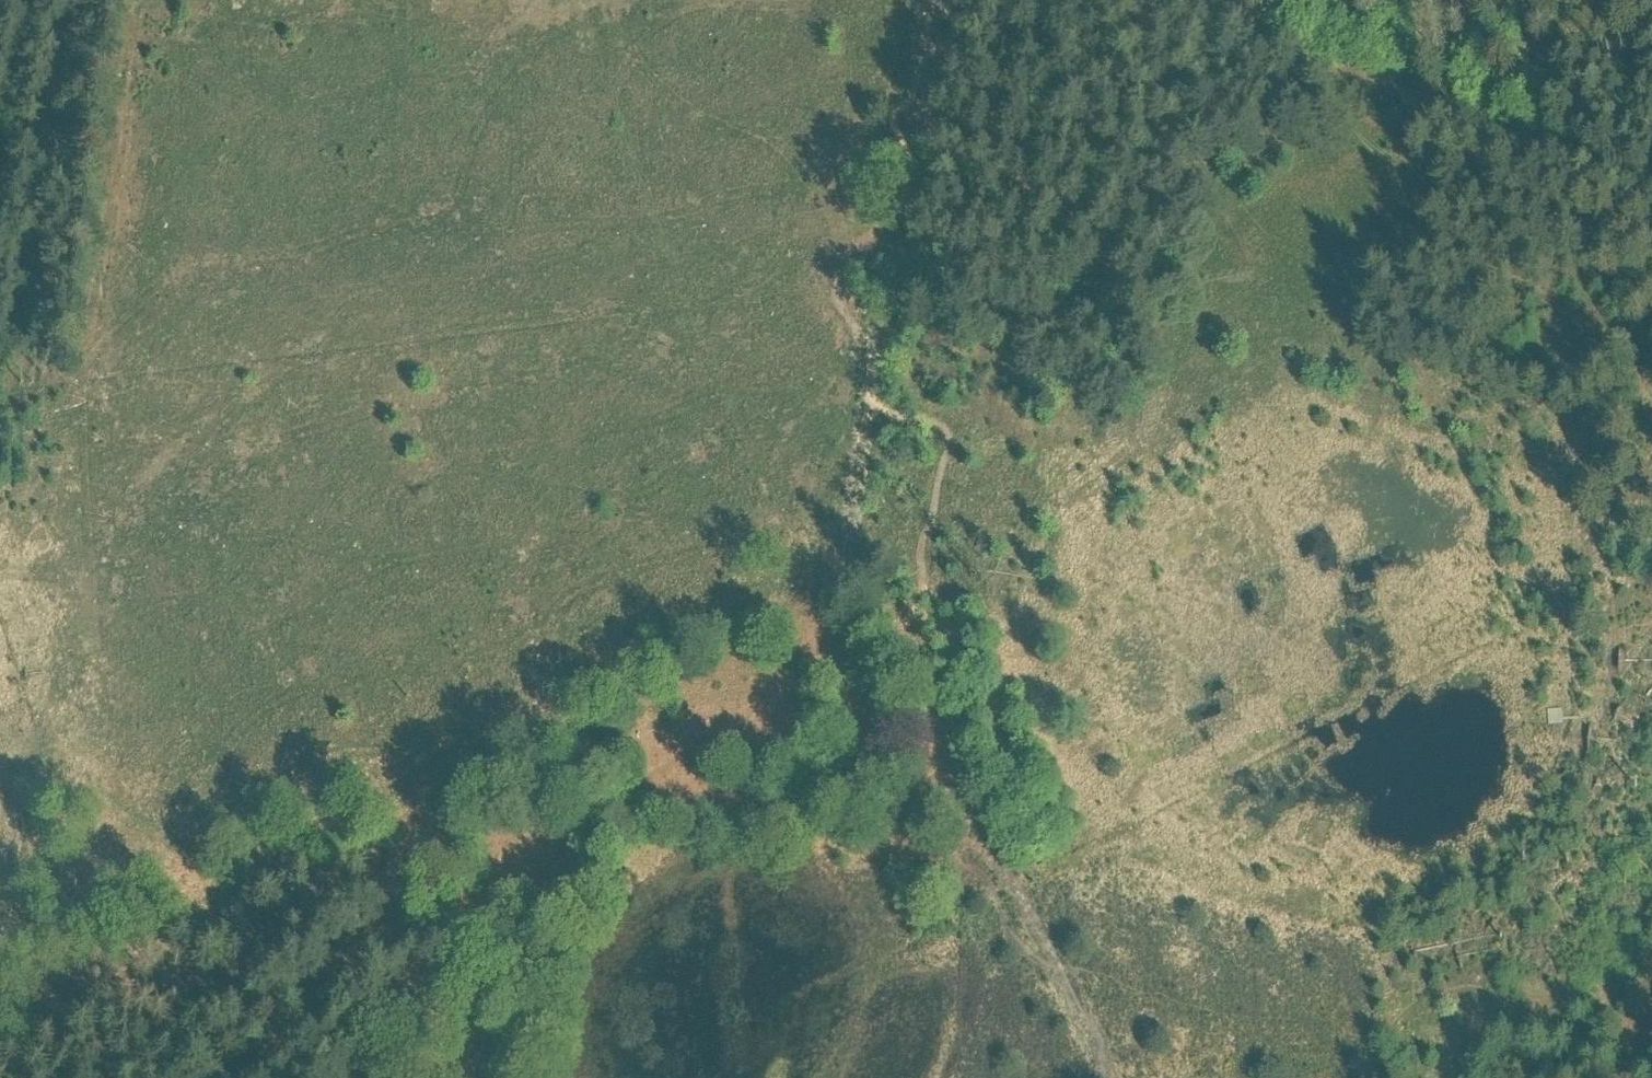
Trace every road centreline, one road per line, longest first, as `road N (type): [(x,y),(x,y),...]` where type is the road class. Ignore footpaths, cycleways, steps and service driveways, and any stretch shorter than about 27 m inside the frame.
road 1 (track): [(1006,878),(841,550),(933,0)]
road 2 (track): [(1651,185),(1246,32)]
road 3 (track): [(1050,966),(1107,1077)]

